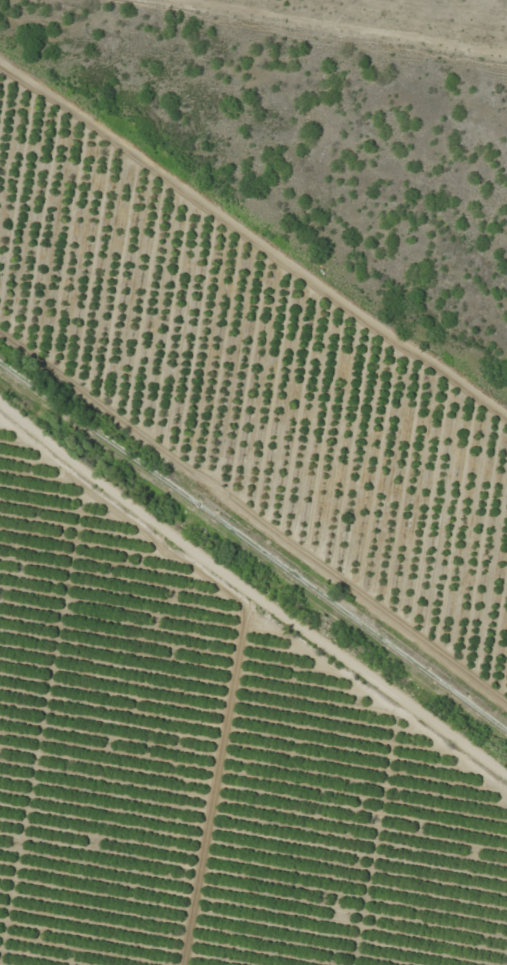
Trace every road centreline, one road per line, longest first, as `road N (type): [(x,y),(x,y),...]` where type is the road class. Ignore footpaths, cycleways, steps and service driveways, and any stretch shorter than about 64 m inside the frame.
road 1 (residential): [(506,781),(0,429)]

